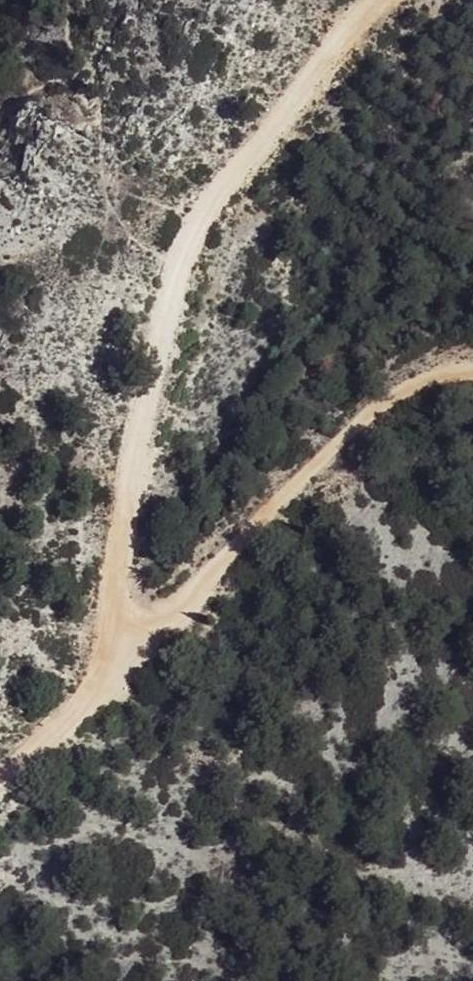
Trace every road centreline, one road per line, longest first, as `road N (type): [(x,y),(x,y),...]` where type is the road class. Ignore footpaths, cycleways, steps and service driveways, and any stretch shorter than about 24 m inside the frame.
road 1 (track): [(343,0),(156,241),(132,426),(116,652),(45,750),(0,774)]
road 2 (track): [(472,367),(458,362),(116,652)]

